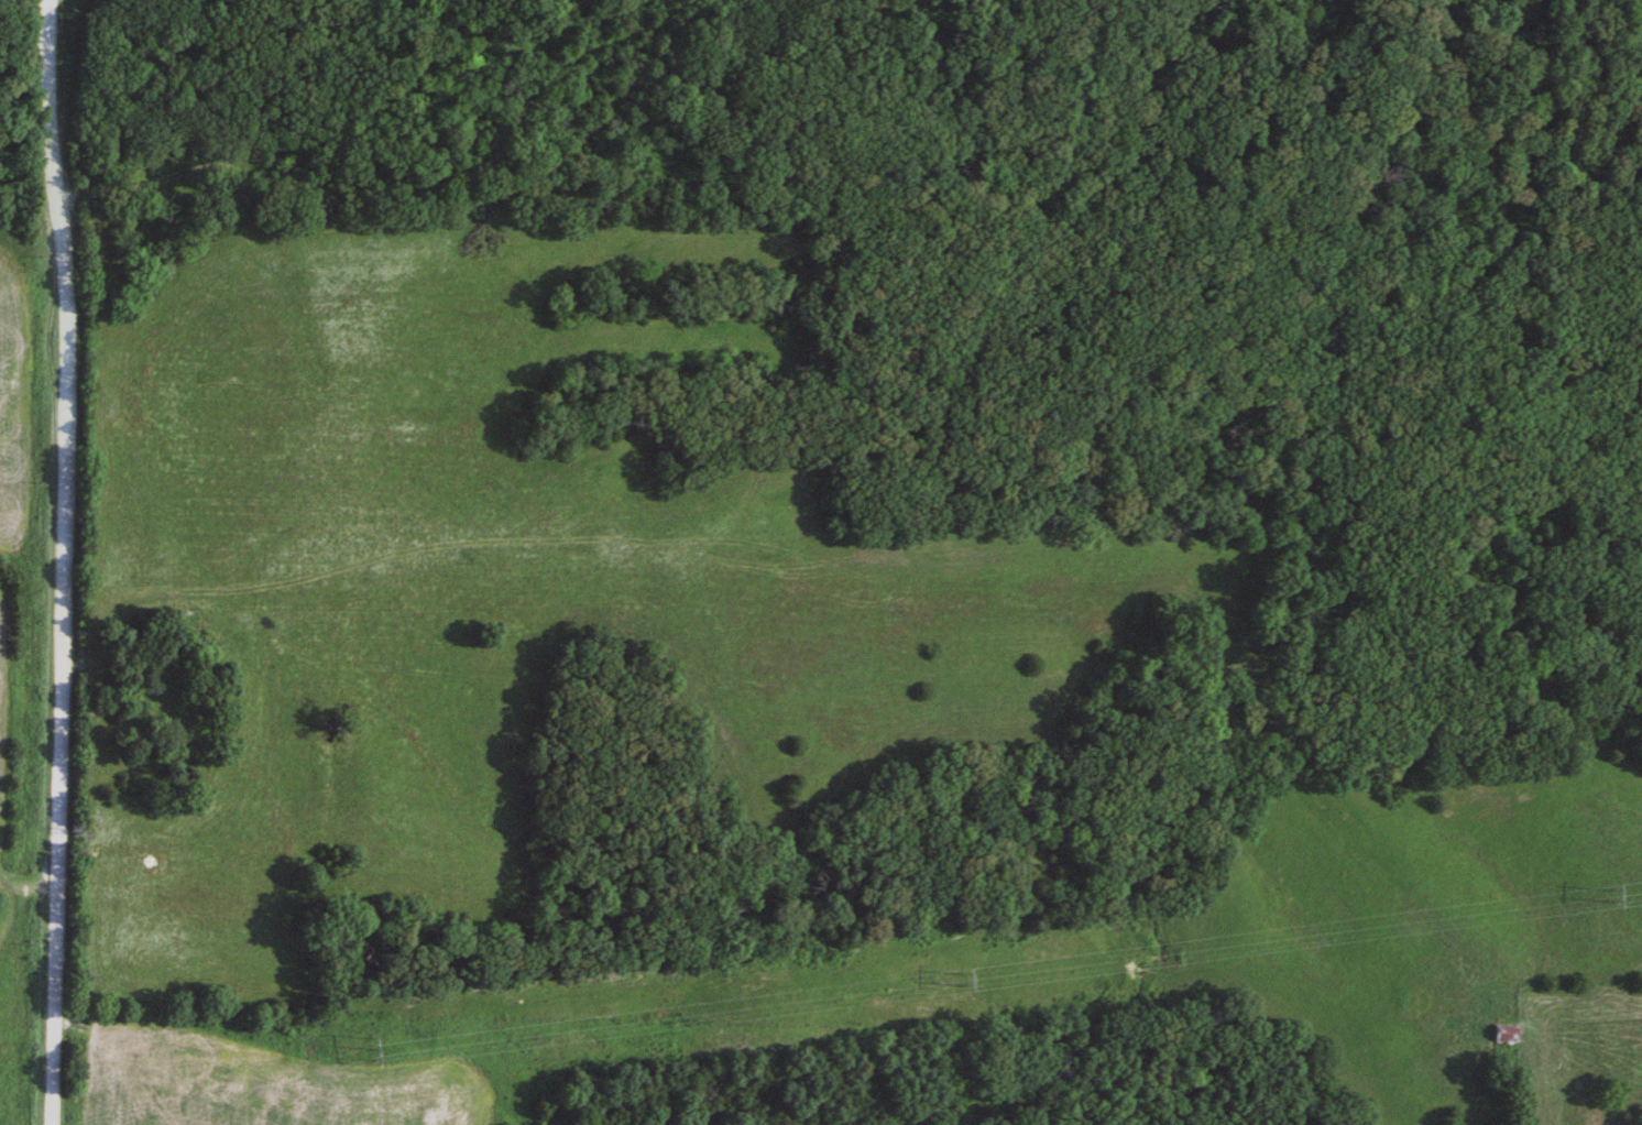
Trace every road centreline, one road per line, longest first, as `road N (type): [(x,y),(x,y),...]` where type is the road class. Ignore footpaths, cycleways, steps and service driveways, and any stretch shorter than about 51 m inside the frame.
road 1 (residential): [(51,1124),(69,303),(52,176),(47,0)]

